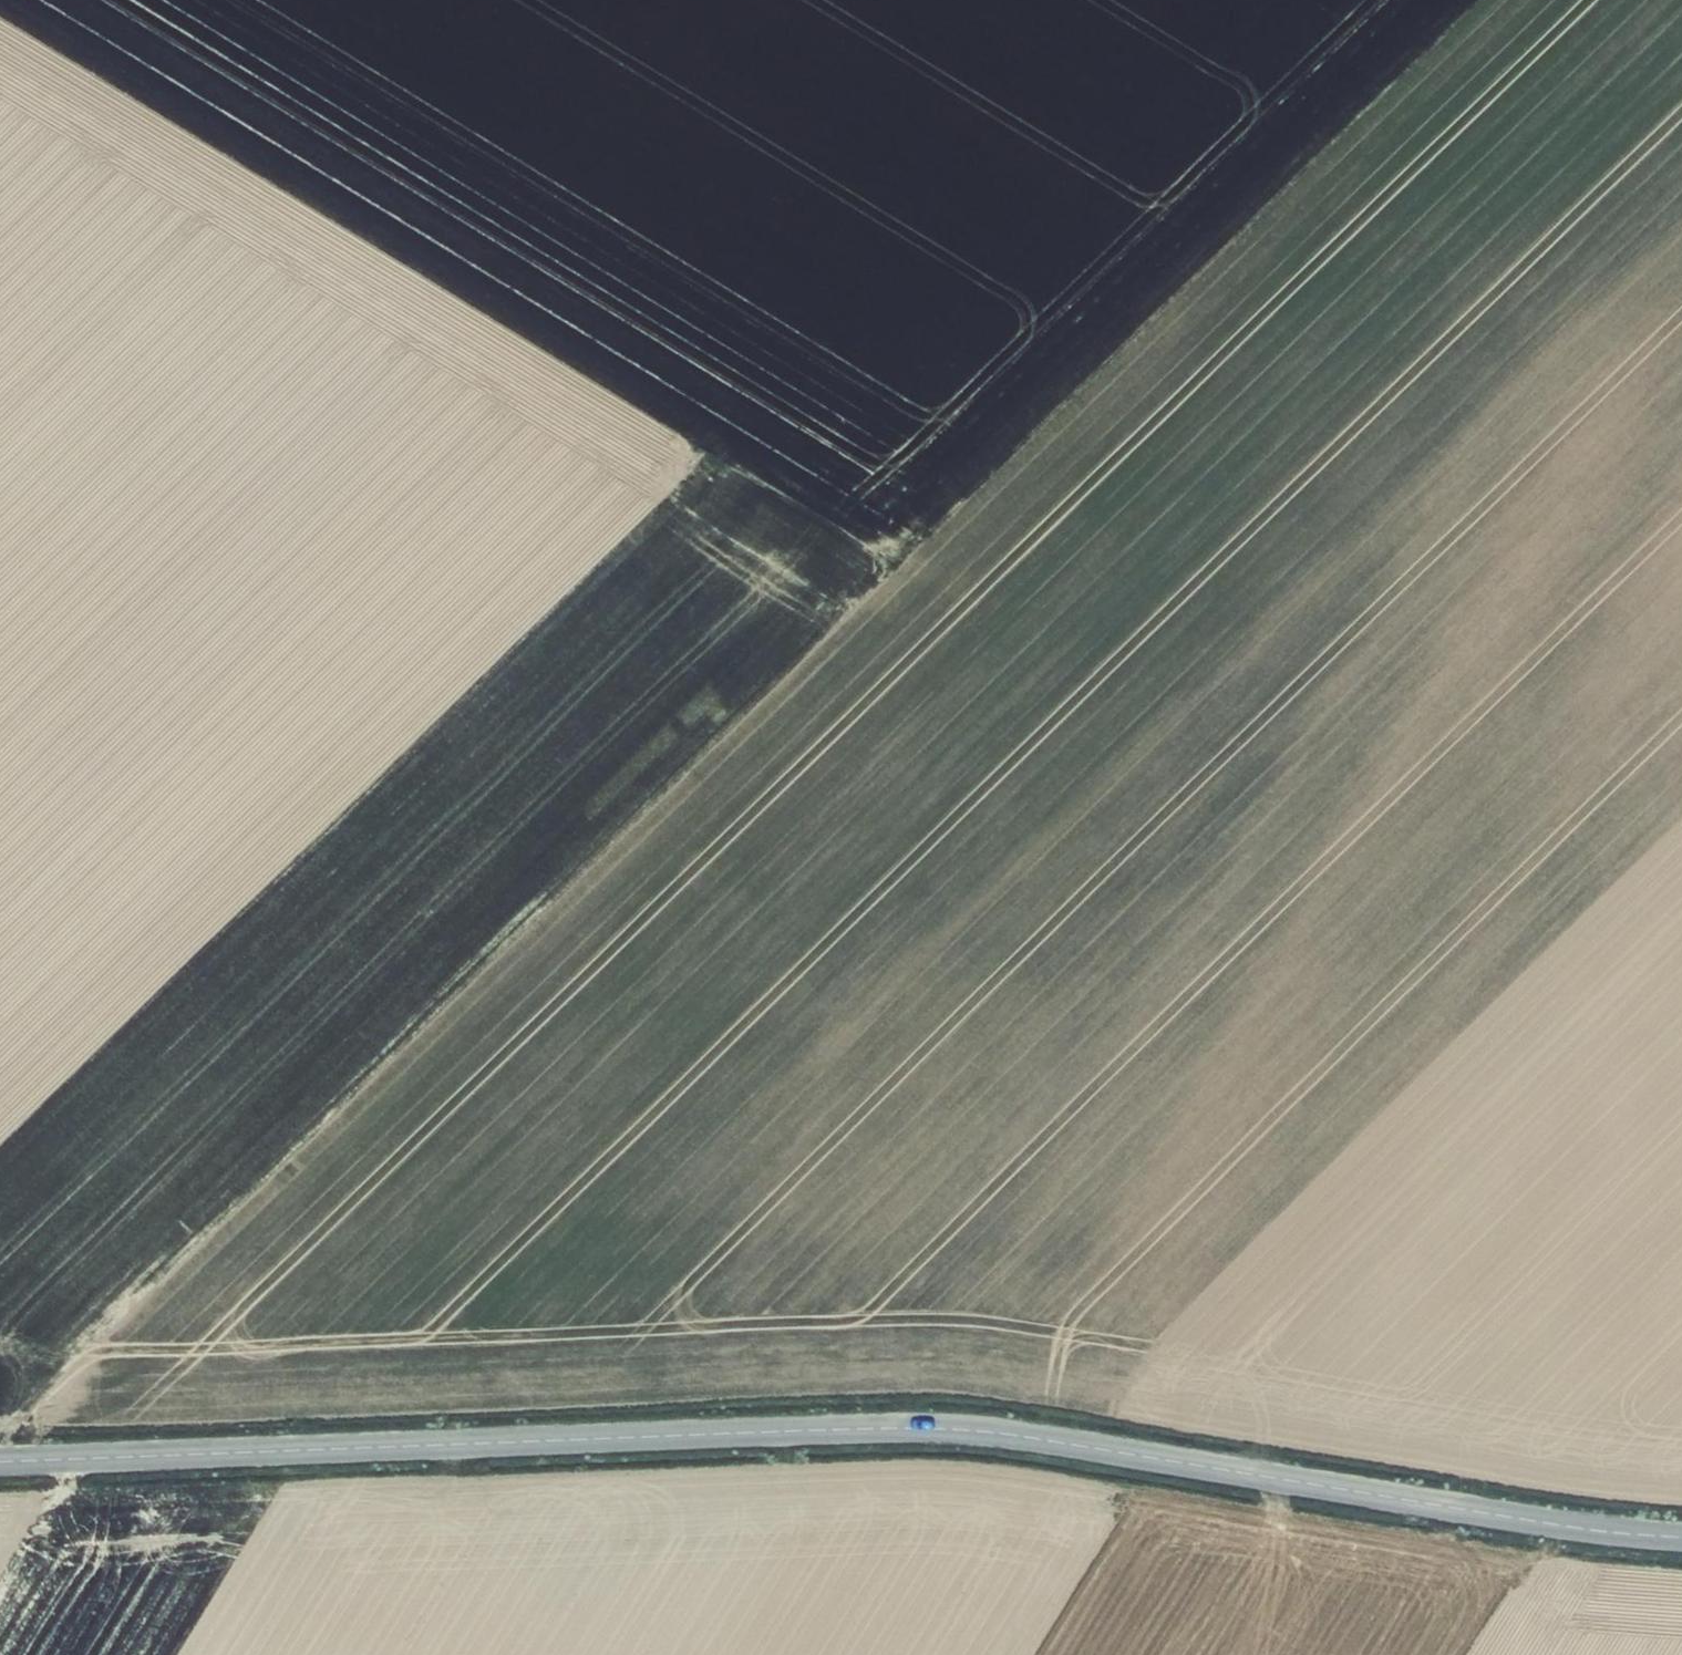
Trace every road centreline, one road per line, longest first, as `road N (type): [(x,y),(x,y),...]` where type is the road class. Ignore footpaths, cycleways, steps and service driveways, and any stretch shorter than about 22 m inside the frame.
road 1 (tertiary): [(1681,1537),(924,1427),(0,1462)]

